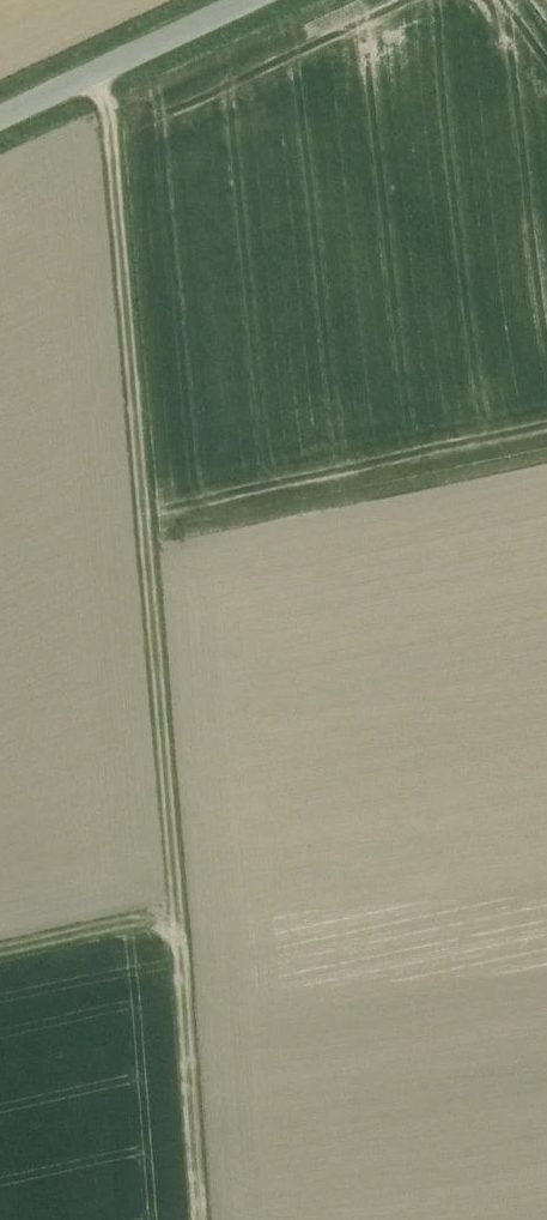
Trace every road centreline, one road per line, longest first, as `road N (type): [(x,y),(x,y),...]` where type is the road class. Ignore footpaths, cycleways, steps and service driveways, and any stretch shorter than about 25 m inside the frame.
road 1 (track): [(200,1219),(117,209),(97,62)]
road 2 (unclassified): [(231,0),(0,109)]
road 3 (track): [(174,901),(0,942)]

